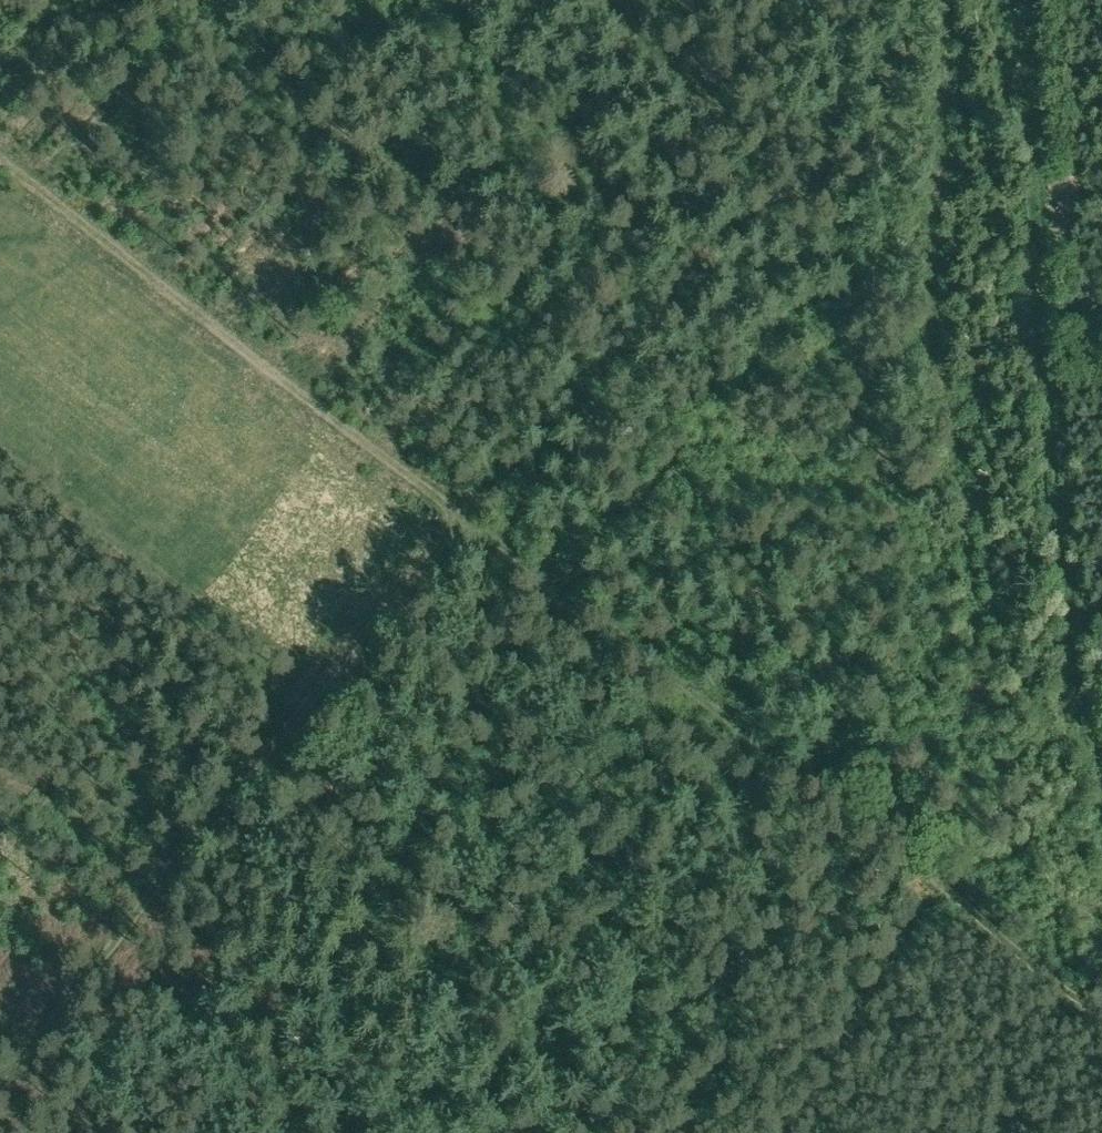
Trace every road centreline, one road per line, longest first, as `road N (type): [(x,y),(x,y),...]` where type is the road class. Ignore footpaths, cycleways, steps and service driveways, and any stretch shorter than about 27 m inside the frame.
road 1 (track): [(0,159),(466,518),(37,1041)]
road 2 (track): [(1032,0),(1053,371),(1101,766)]

